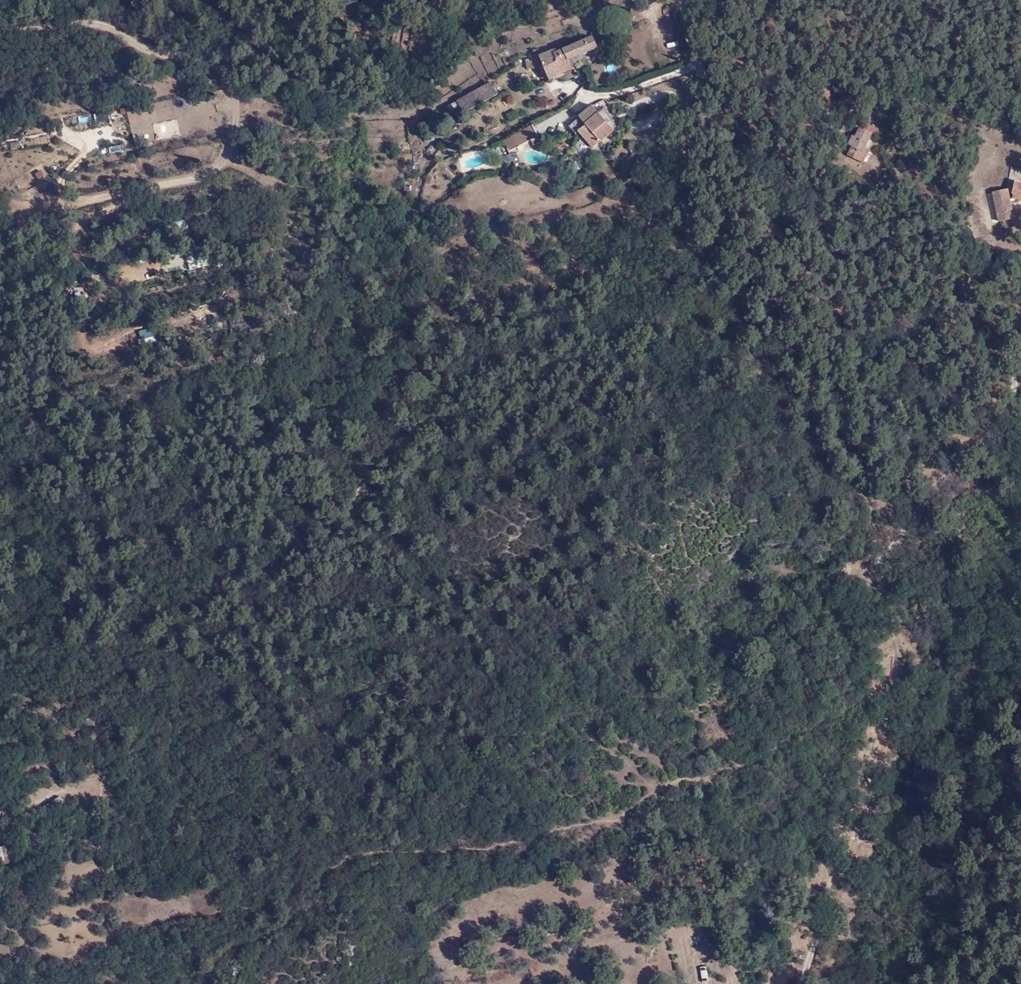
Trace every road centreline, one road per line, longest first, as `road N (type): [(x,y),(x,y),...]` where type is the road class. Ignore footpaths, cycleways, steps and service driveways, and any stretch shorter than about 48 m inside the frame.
road 1 (track): [(801,983),(845,832),(899,689),(899,649),(877,567),(877,516),(891,492),(1006,406),(1020,370)]
road 2 (track): [(0,33),(96,25),(136,51),(203,60),(229,87),(233,131),(223,161),(195,180),(29,209)]

